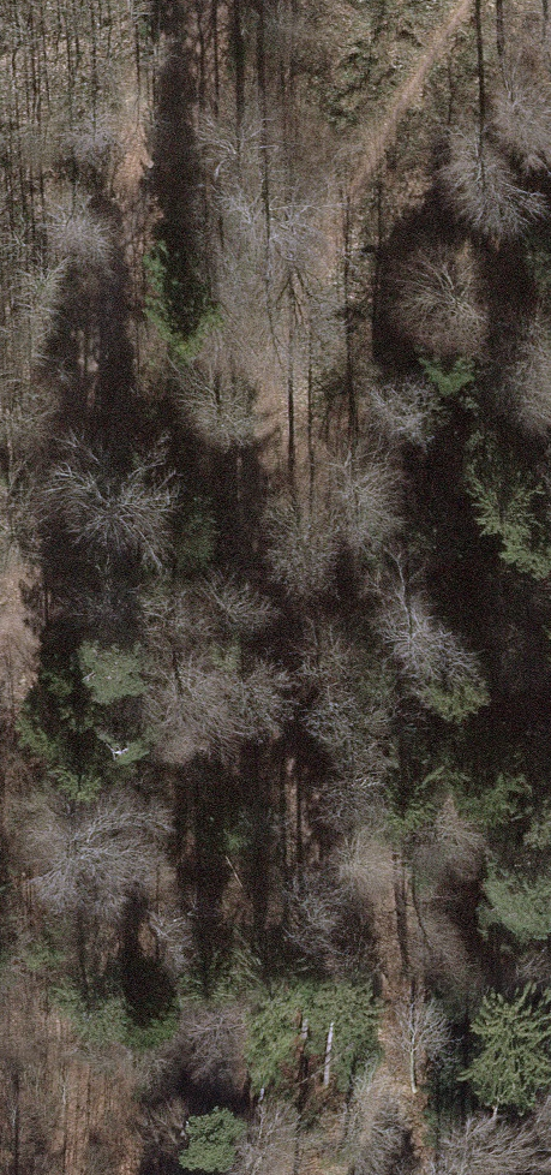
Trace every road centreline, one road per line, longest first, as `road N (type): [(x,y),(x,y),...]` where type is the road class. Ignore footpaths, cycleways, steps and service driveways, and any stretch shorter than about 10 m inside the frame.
road 1 (track): [(378,1174),(376,1083),(257,547),(257,467),(268,389),(292,319),(472,0)]
road 2 (track): [(210,0),(171,147),(111,274),(51,548),(0,694)]

